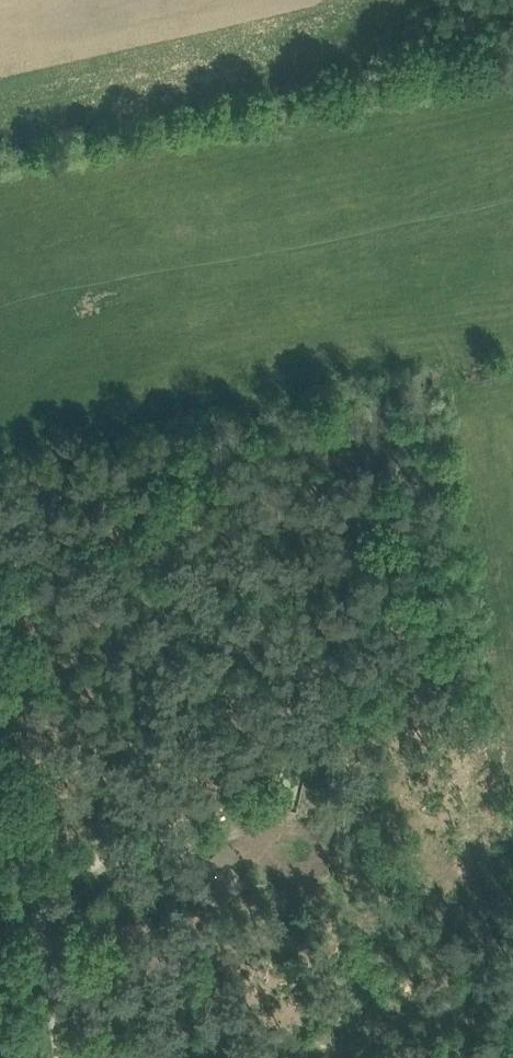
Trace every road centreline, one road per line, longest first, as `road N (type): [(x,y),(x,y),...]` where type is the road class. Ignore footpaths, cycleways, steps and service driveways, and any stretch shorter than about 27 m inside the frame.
road 1 (track): [(63,1057),(0,791)]

